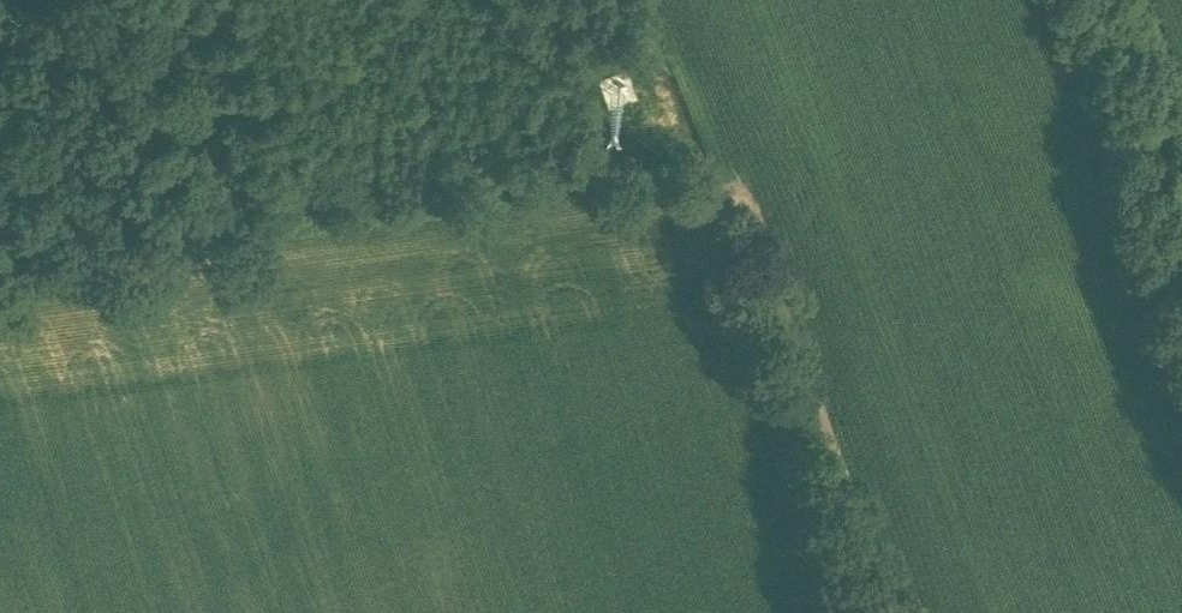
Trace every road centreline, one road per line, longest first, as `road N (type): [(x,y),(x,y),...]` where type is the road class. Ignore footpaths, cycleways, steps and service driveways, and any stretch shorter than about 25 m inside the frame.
road 1 (track): [(897,612),(672,0)]

